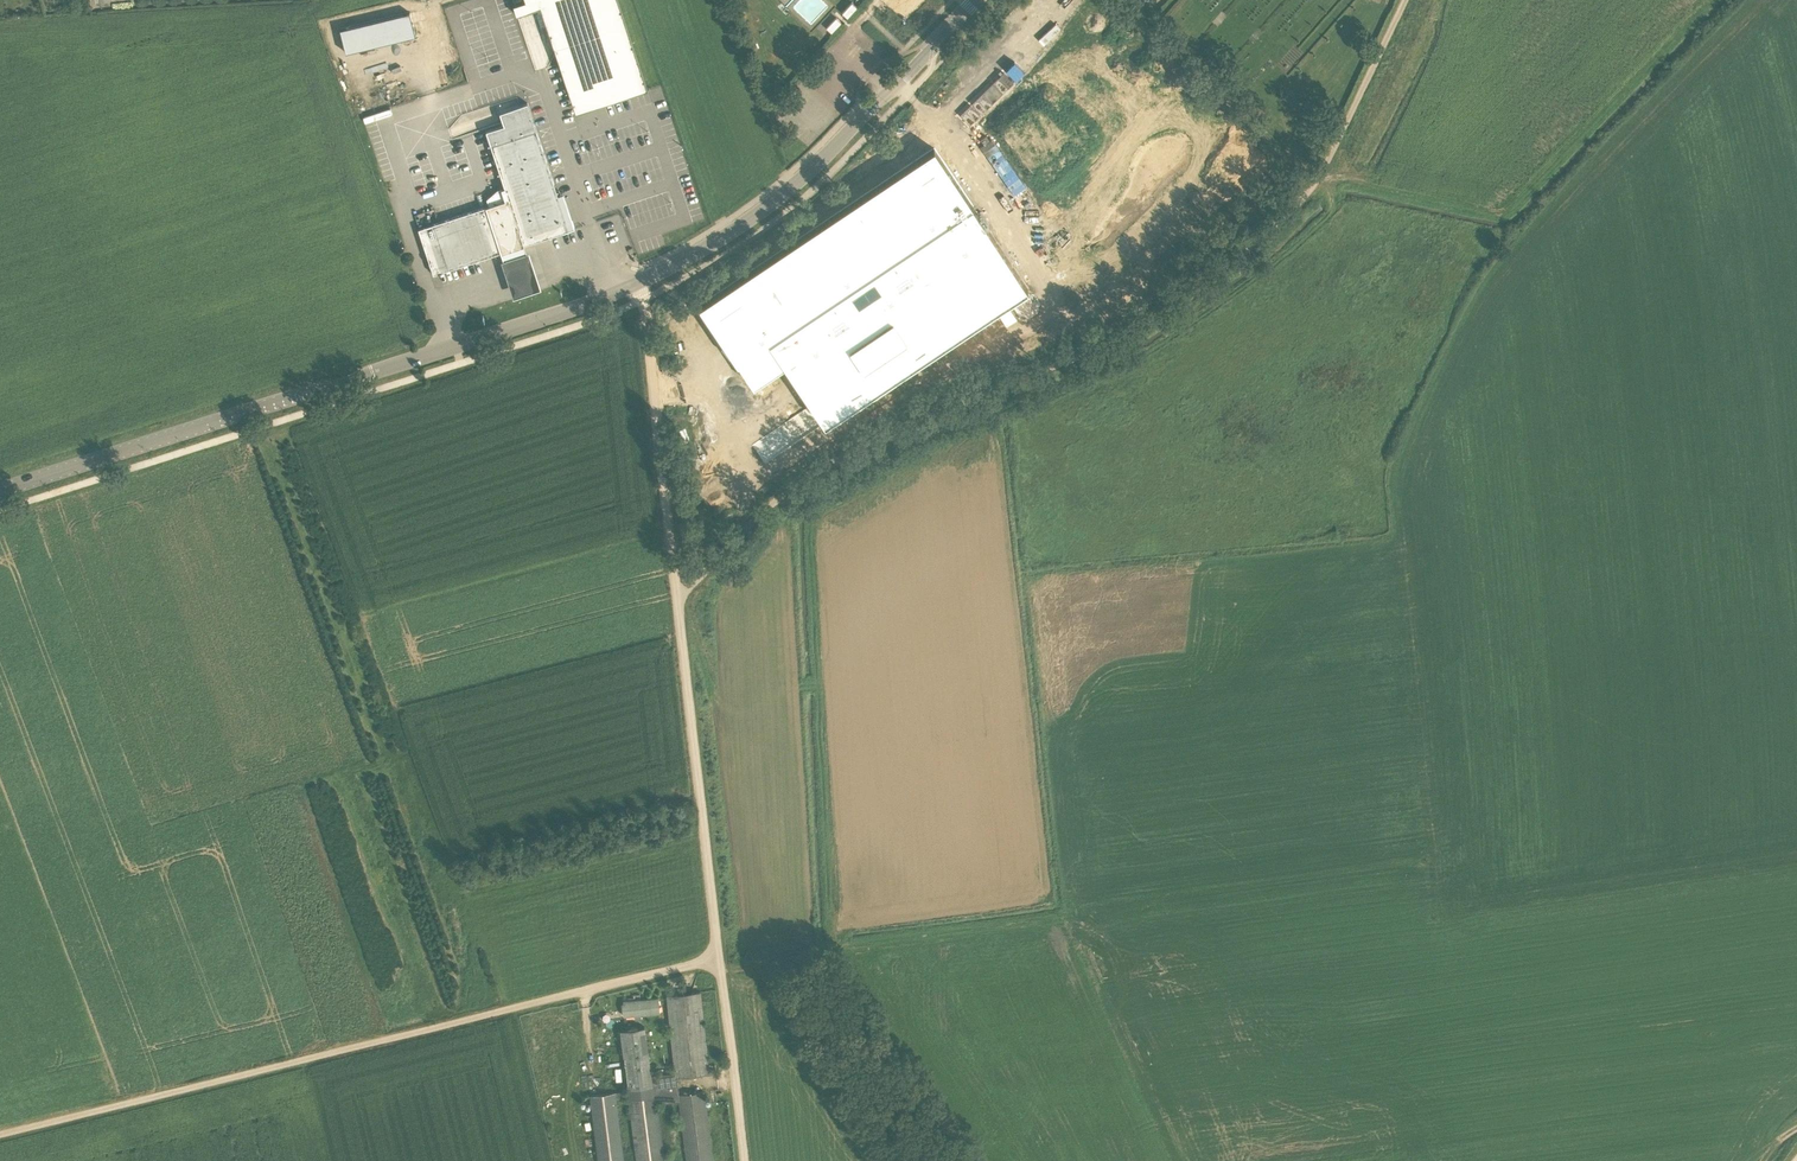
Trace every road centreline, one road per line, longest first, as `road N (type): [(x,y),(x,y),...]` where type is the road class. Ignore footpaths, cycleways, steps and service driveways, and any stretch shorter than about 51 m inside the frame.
road 1 (tertiary): [(0,491),(631,289),(749,223),(803,179),(974,0)]
road 2 (track): [(1405,0),(1327,160),(1285,215),(1216,274),(1102,339),(918,419),(775,496),(683,601)]
road 3 (track): [(0,1137),(718,959)]
road 4 (track): [(718,959),(683,601)]
road 5 (track): [(683,601),(643,301)]
road 6 (track): [(743,1160),(720,973)]

